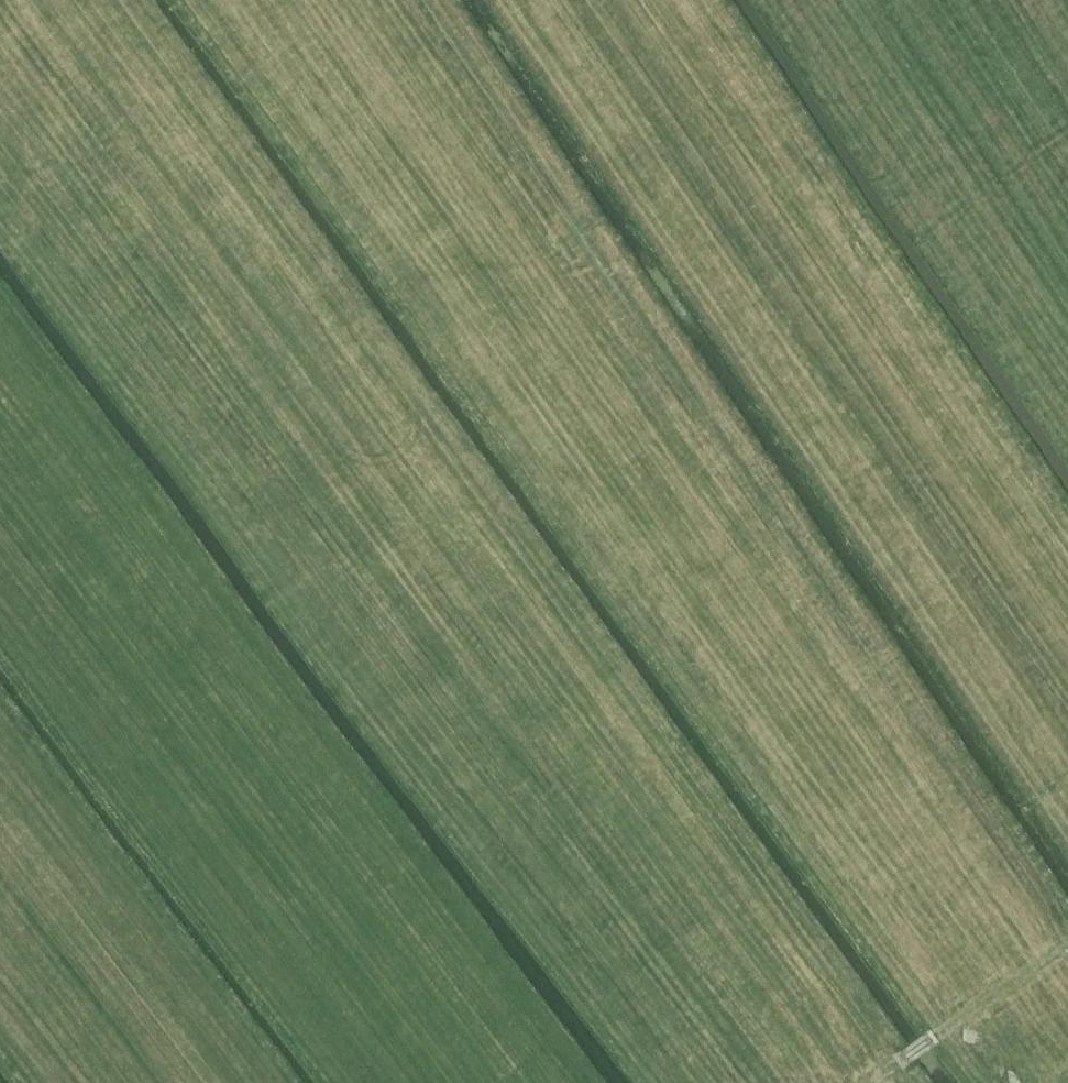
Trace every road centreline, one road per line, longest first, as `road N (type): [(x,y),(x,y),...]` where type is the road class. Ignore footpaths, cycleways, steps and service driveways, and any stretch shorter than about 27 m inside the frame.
road 1 (track): [(353,1082),(0,612)]
road 2 (track): [(876,1082),(1067,952)]

